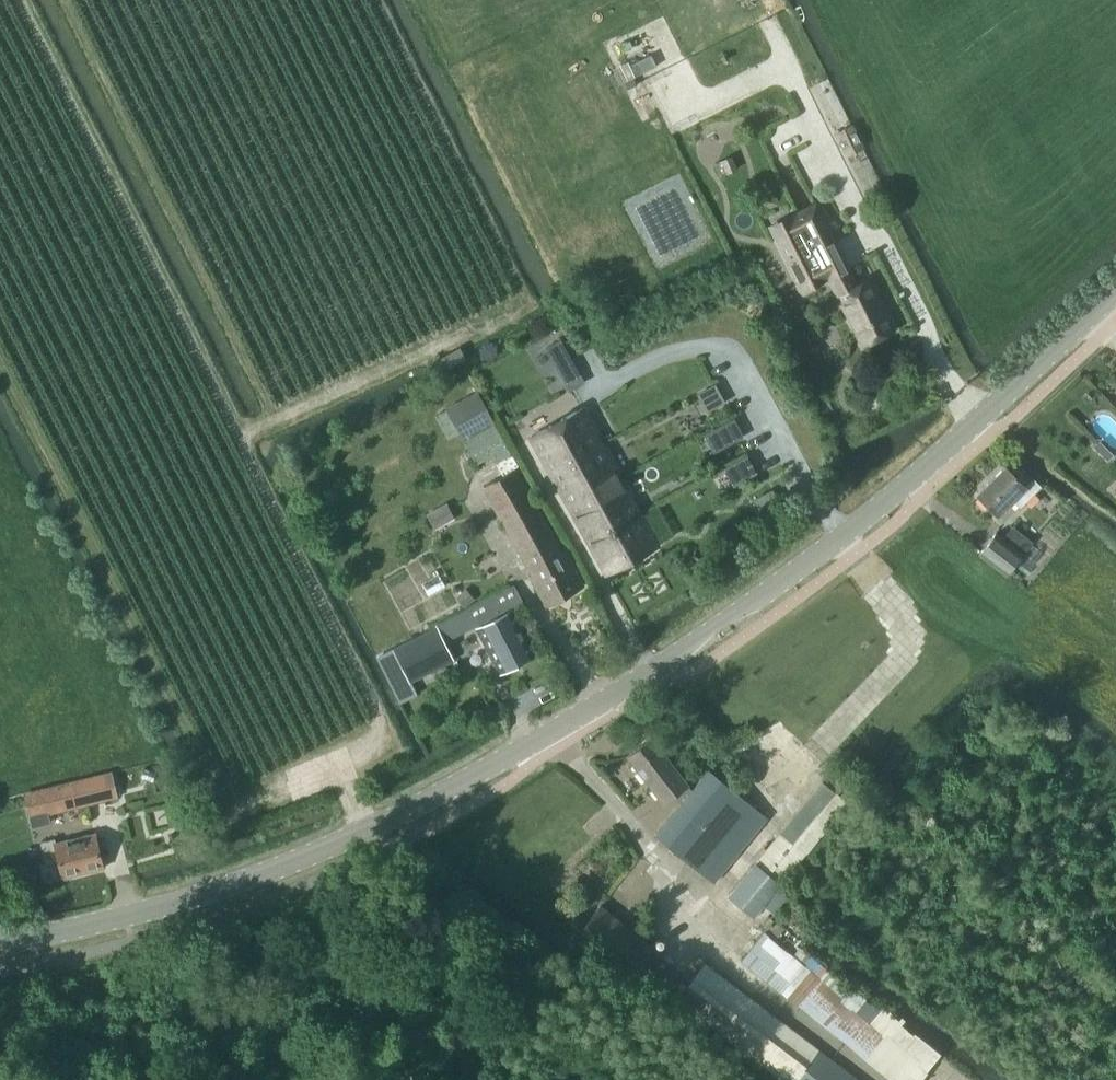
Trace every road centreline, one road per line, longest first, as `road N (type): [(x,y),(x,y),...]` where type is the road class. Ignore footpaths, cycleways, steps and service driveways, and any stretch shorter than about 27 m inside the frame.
road 1 (tertiary): [(0,942),(183,901),(325,848),(488,768),(727,627),(845,540),(1115,294)]

